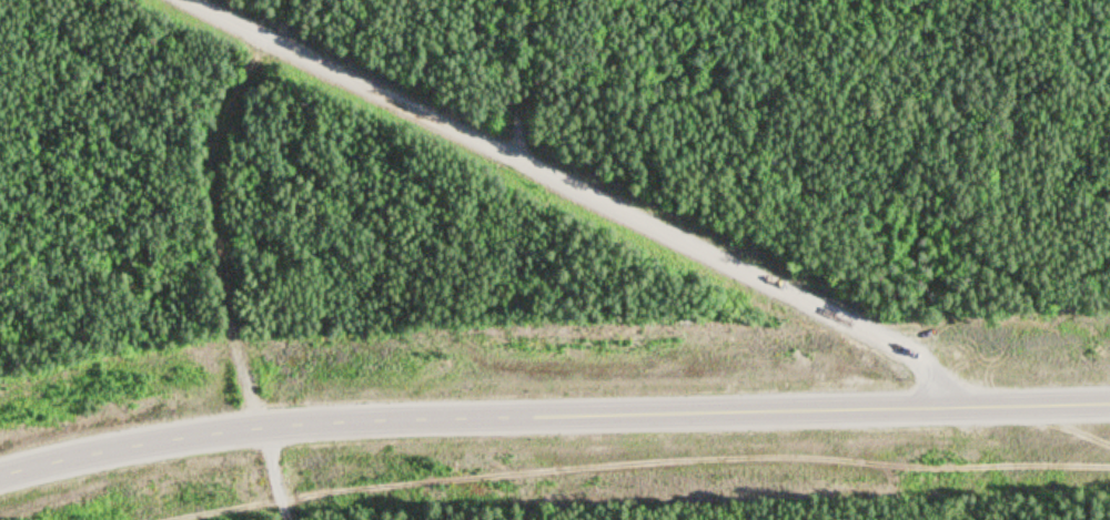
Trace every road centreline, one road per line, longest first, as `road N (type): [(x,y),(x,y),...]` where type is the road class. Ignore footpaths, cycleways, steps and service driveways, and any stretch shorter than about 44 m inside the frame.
road 1 (secondary): [(1109,397),(254,426),(0,473)]
road 2 (residential): [(178,0),(885,341),(920,363),(930,401)]

